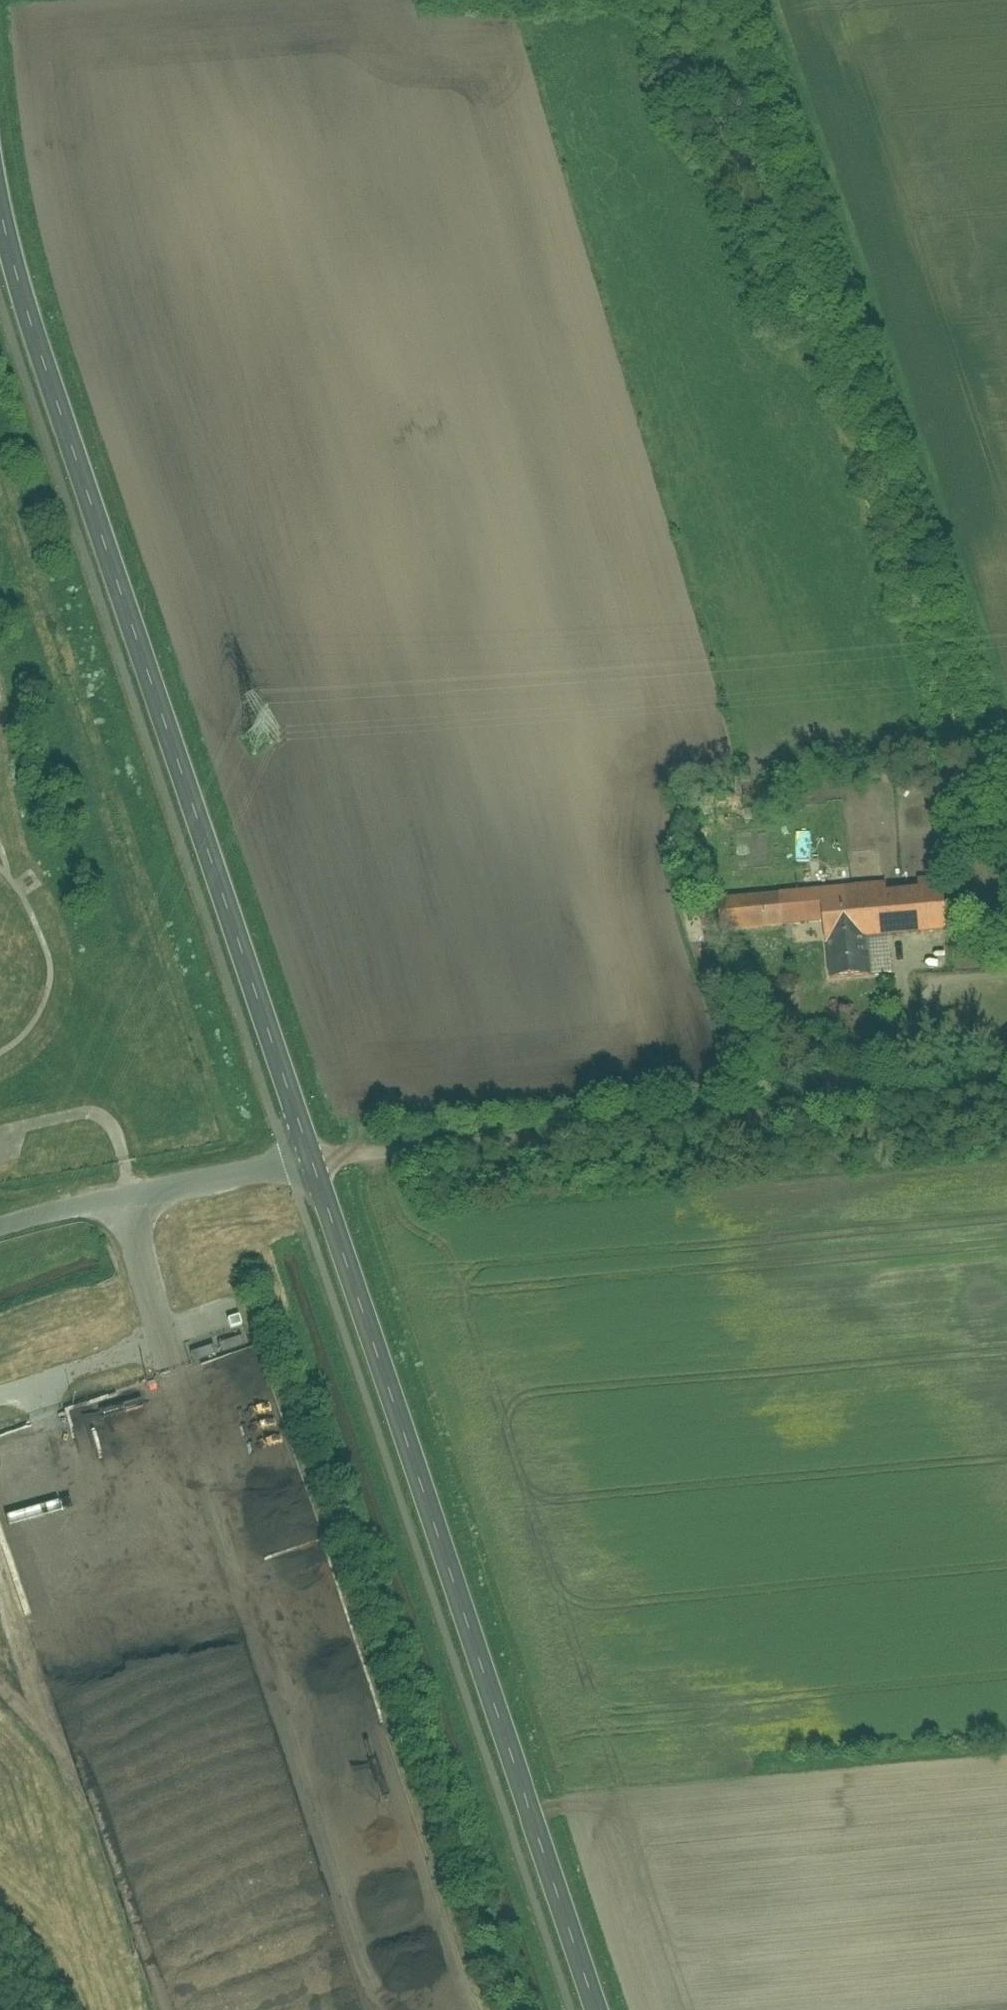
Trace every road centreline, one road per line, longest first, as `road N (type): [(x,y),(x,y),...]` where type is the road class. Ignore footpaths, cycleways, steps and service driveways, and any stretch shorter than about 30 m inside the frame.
road 1 (tertiary): [(315,1155),(0,193)]
road 2 (tertiary): [(597,2009),(315,1155)]
road 3 (unclassified): [(315,1155),(1006,1087)]
road 4 (unclassified): [(0,1231),(133,1192),(315,1155)]

